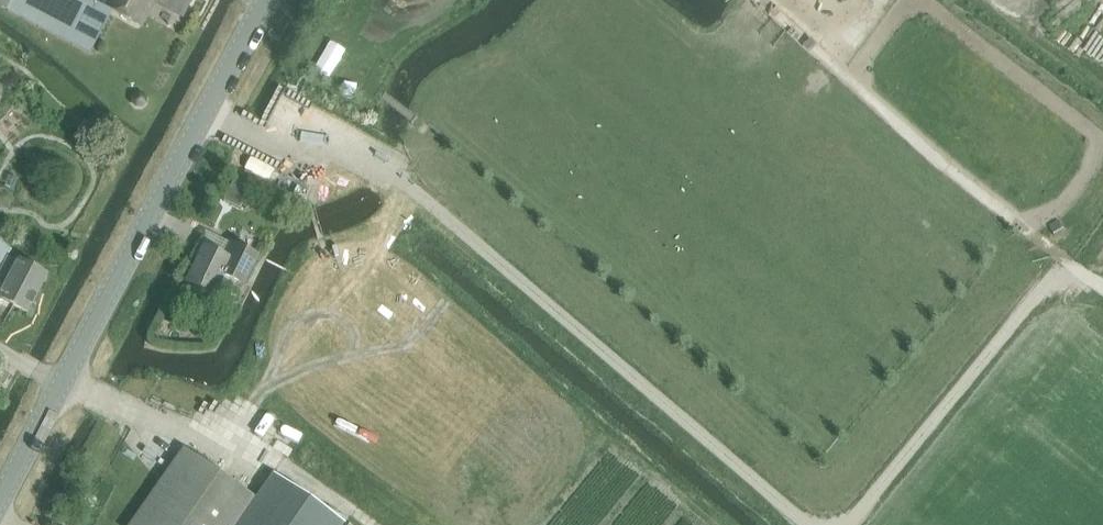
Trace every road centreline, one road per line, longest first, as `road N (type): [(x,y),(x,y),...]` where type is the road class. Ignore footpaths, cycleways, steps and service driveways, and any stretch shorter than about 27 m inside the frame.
road 1 (tertiary): [(0,506),(271,0)]

